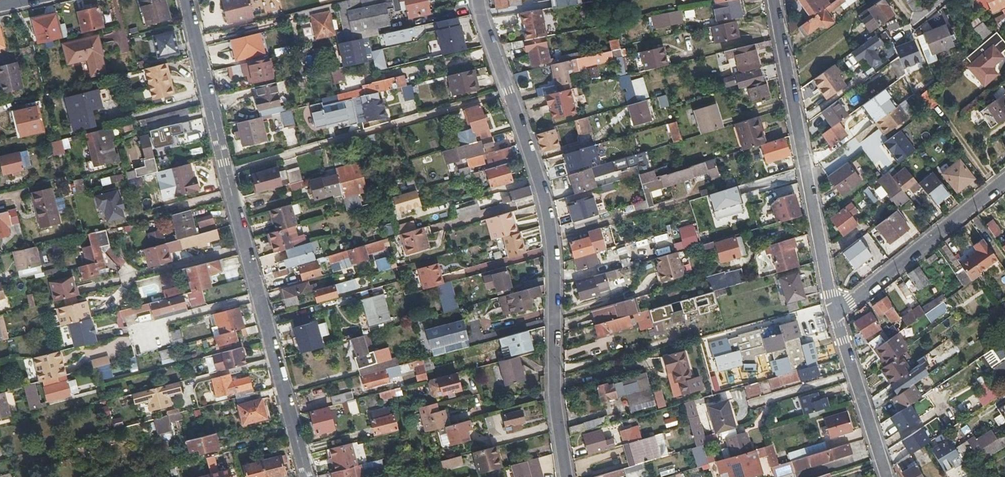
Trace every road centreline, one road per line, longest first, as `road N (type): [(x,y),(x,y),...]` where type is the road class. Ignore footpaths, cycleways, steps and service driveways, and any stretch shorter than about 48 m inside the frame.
road 1 (residential): [(186,0),(306,476)]
road 2 (residential): [(566,476),(550,230),(478,0)]
road 3 (residential): [(835,314),(773,0)]
road 4 (residential): [(1004,179),(835,314)]
road 5 (residential): [(887,476),(835,314)]

